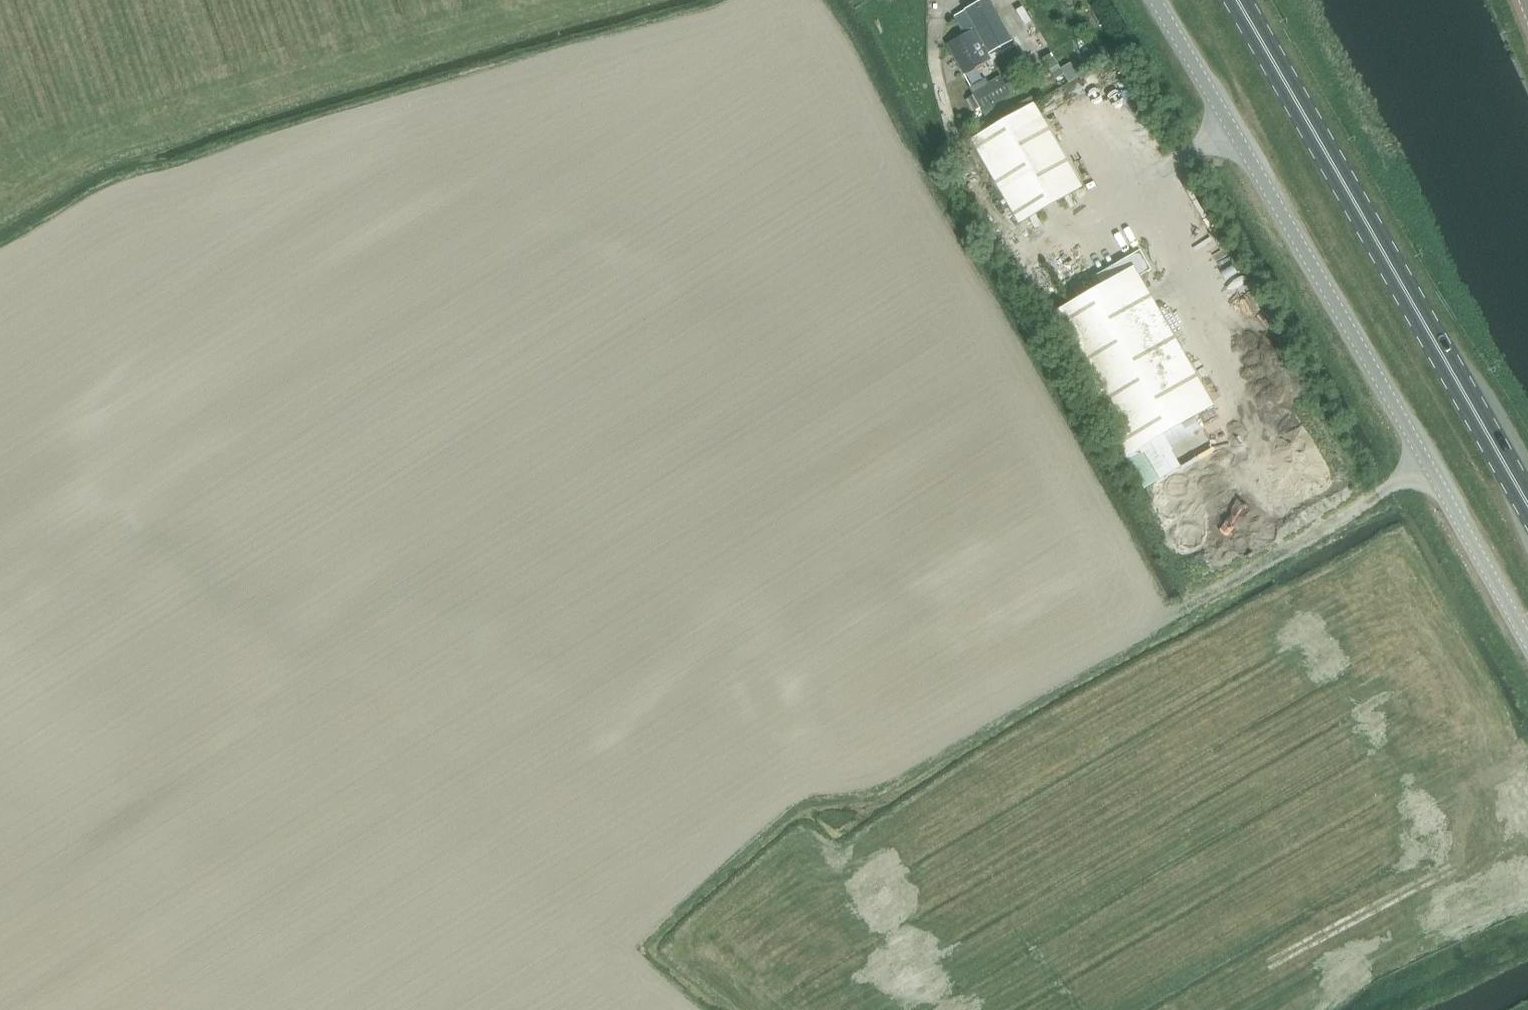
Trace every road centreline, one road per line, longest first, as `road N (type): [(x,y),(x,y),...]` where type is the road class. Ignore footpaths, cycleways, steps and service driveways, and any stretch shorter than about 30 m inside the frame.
road 1 (unclassified): [(1527,641),(1154,0)]
road 2 (primary): [(1527,504),(1238,0)]

